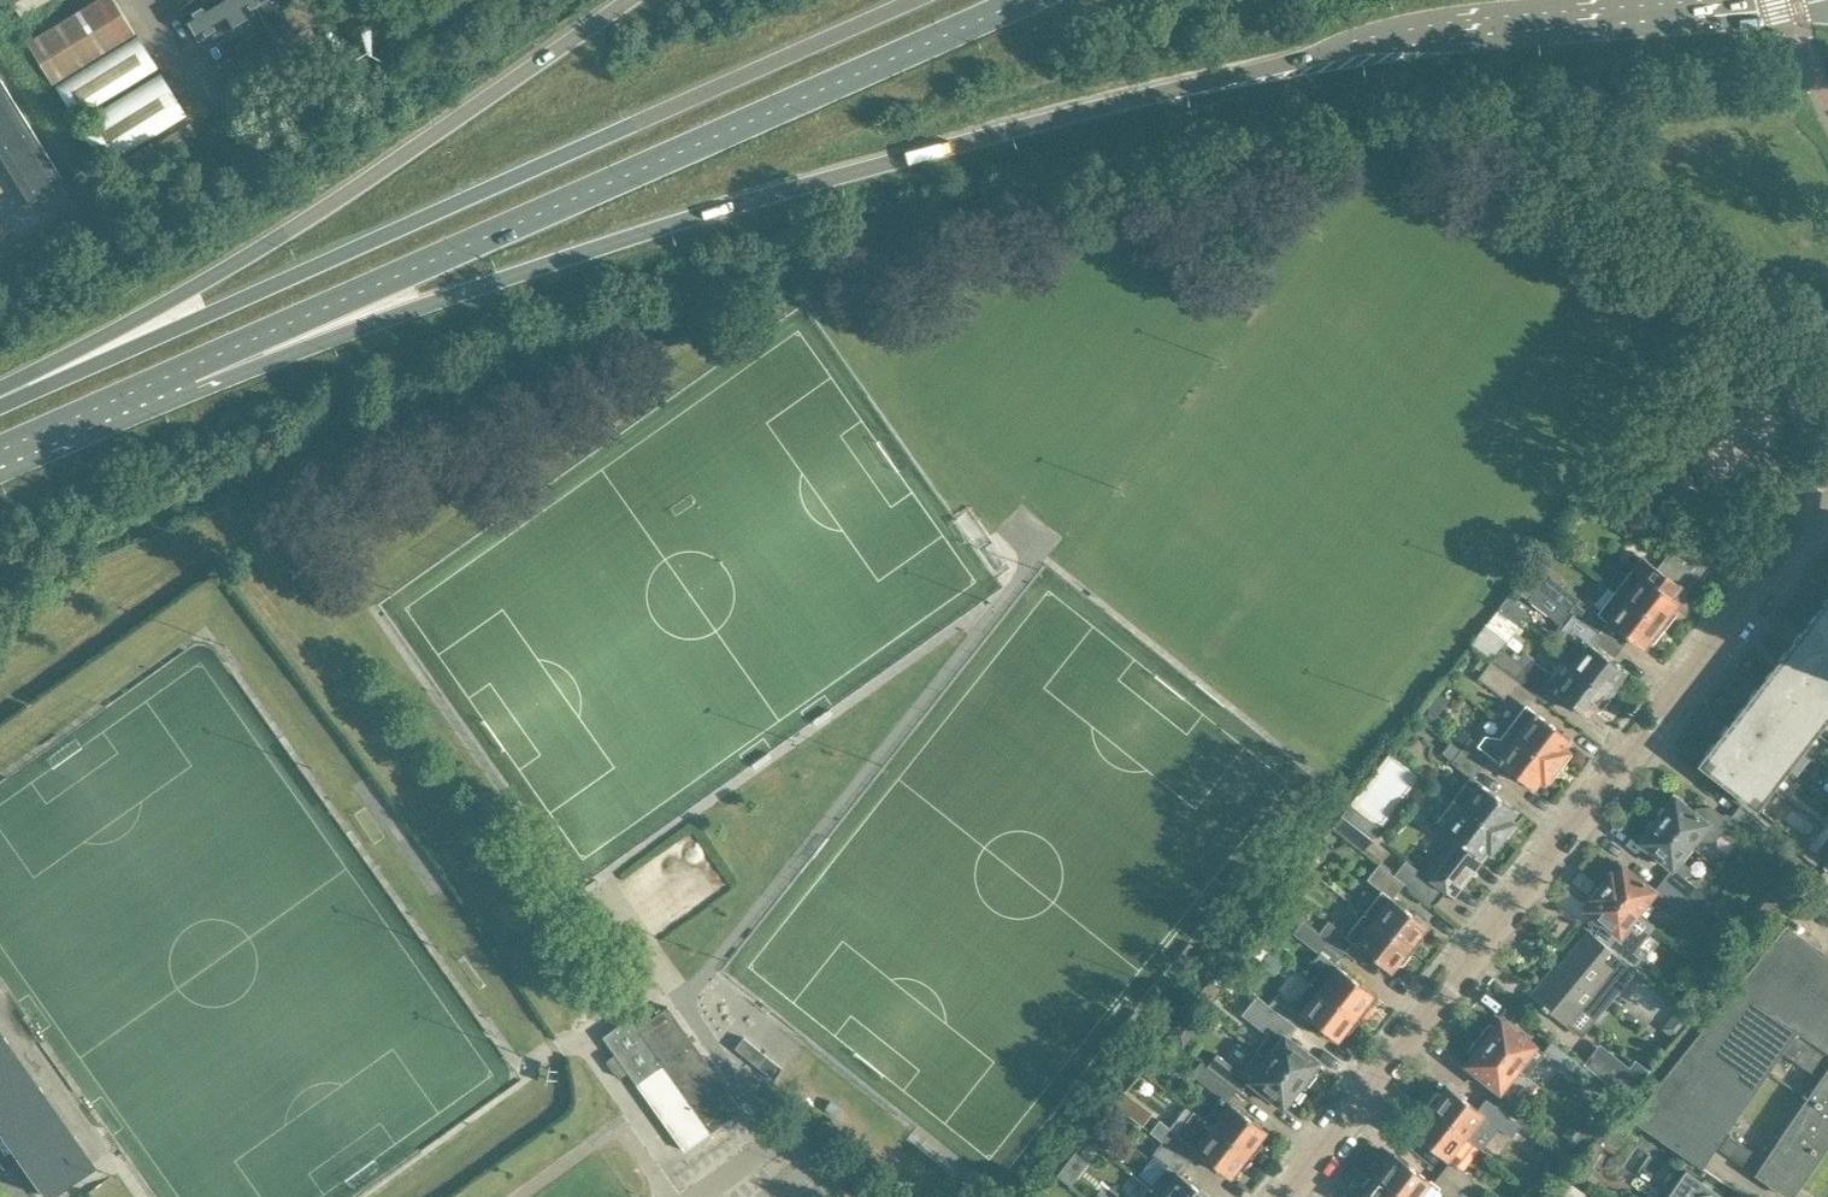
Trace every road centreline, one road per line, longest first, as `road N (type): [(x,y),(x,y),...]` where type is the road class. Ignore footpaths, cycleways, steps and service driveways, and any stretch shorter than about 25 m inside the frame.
road 1 (primary): [(188,369),(322,344),(829,172),(951,138),(1454,30),(1776,0)]
road 2 (primary): [(917,0),(0,400)]
road 3 (primary): [(188,369),(1026,0)]
road 4 (residential): [(1289,1196),(1827,514)]
road 5 (primary): [(623,0),(200,287),(0,394)]
road 6 (primary): [(0,451),(188,369)]
road 7 (unclassified): [(205,111),(136,0)]

